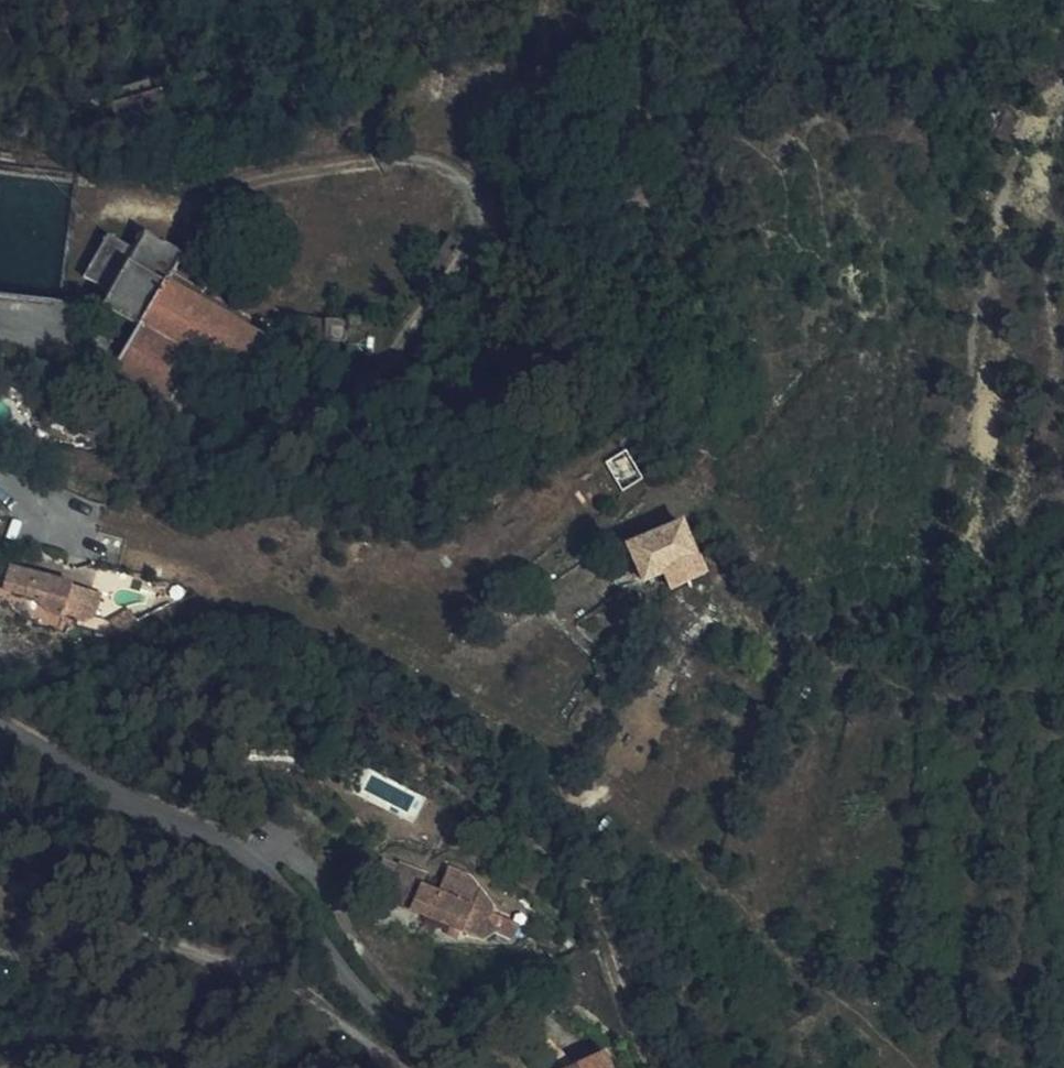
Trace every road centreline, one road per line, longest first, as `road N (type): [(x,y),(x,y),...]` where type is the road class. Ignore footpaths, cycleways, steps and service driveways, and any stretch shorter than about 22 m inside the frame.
road 1 (residential): [(453,1067),(340,963),(260,866),(0,729)]
road 2 (residential): [(402,1067),(320,1007),(216,963),(110,942),(0,970)]

